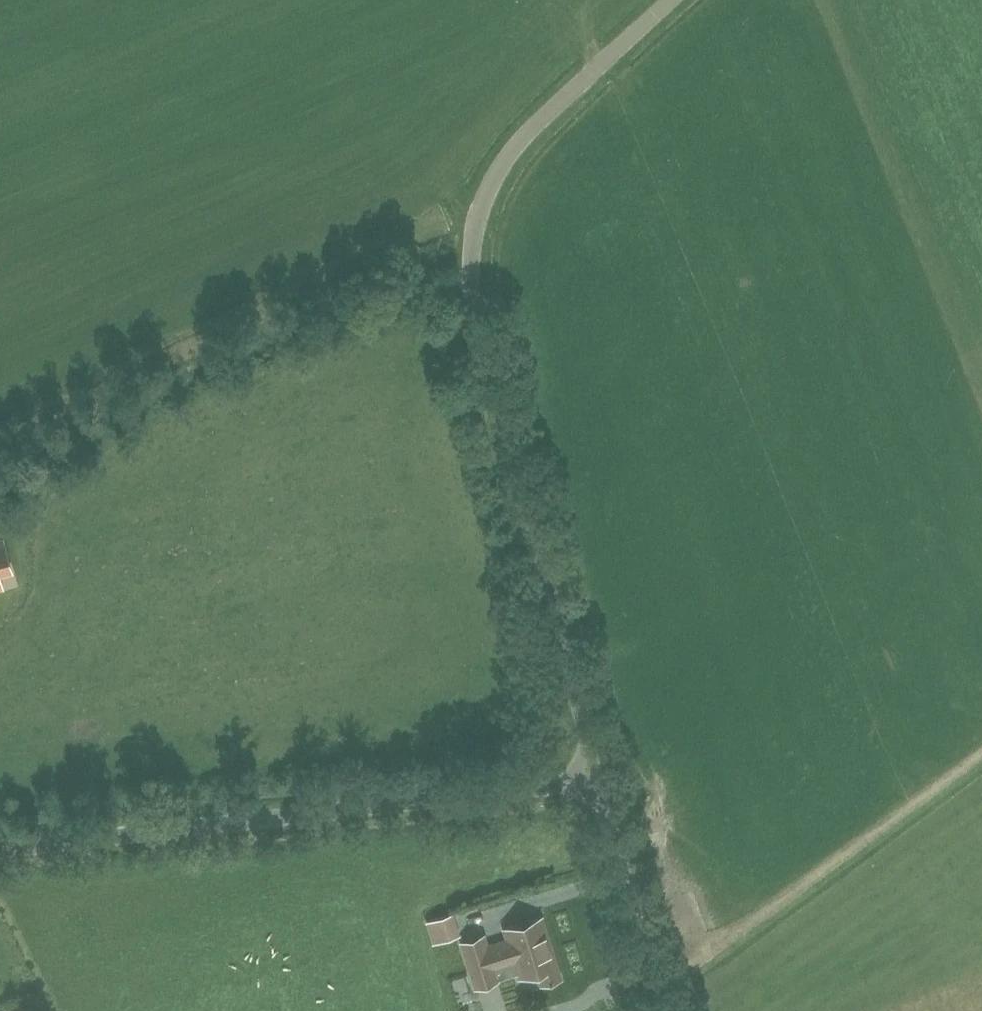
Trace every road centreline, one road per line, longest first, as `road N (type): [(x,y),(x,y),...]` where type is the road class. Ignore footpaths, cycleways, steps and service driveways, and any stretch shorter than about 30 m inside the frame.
road 1 (unclassified): [(596,782),(477,314),(475,236),(510,156),(670,0)]
road 2 (unclassified): [(0,852),(596,782)]
road 3 (unclassified): [(657,1010),(596,782)]

